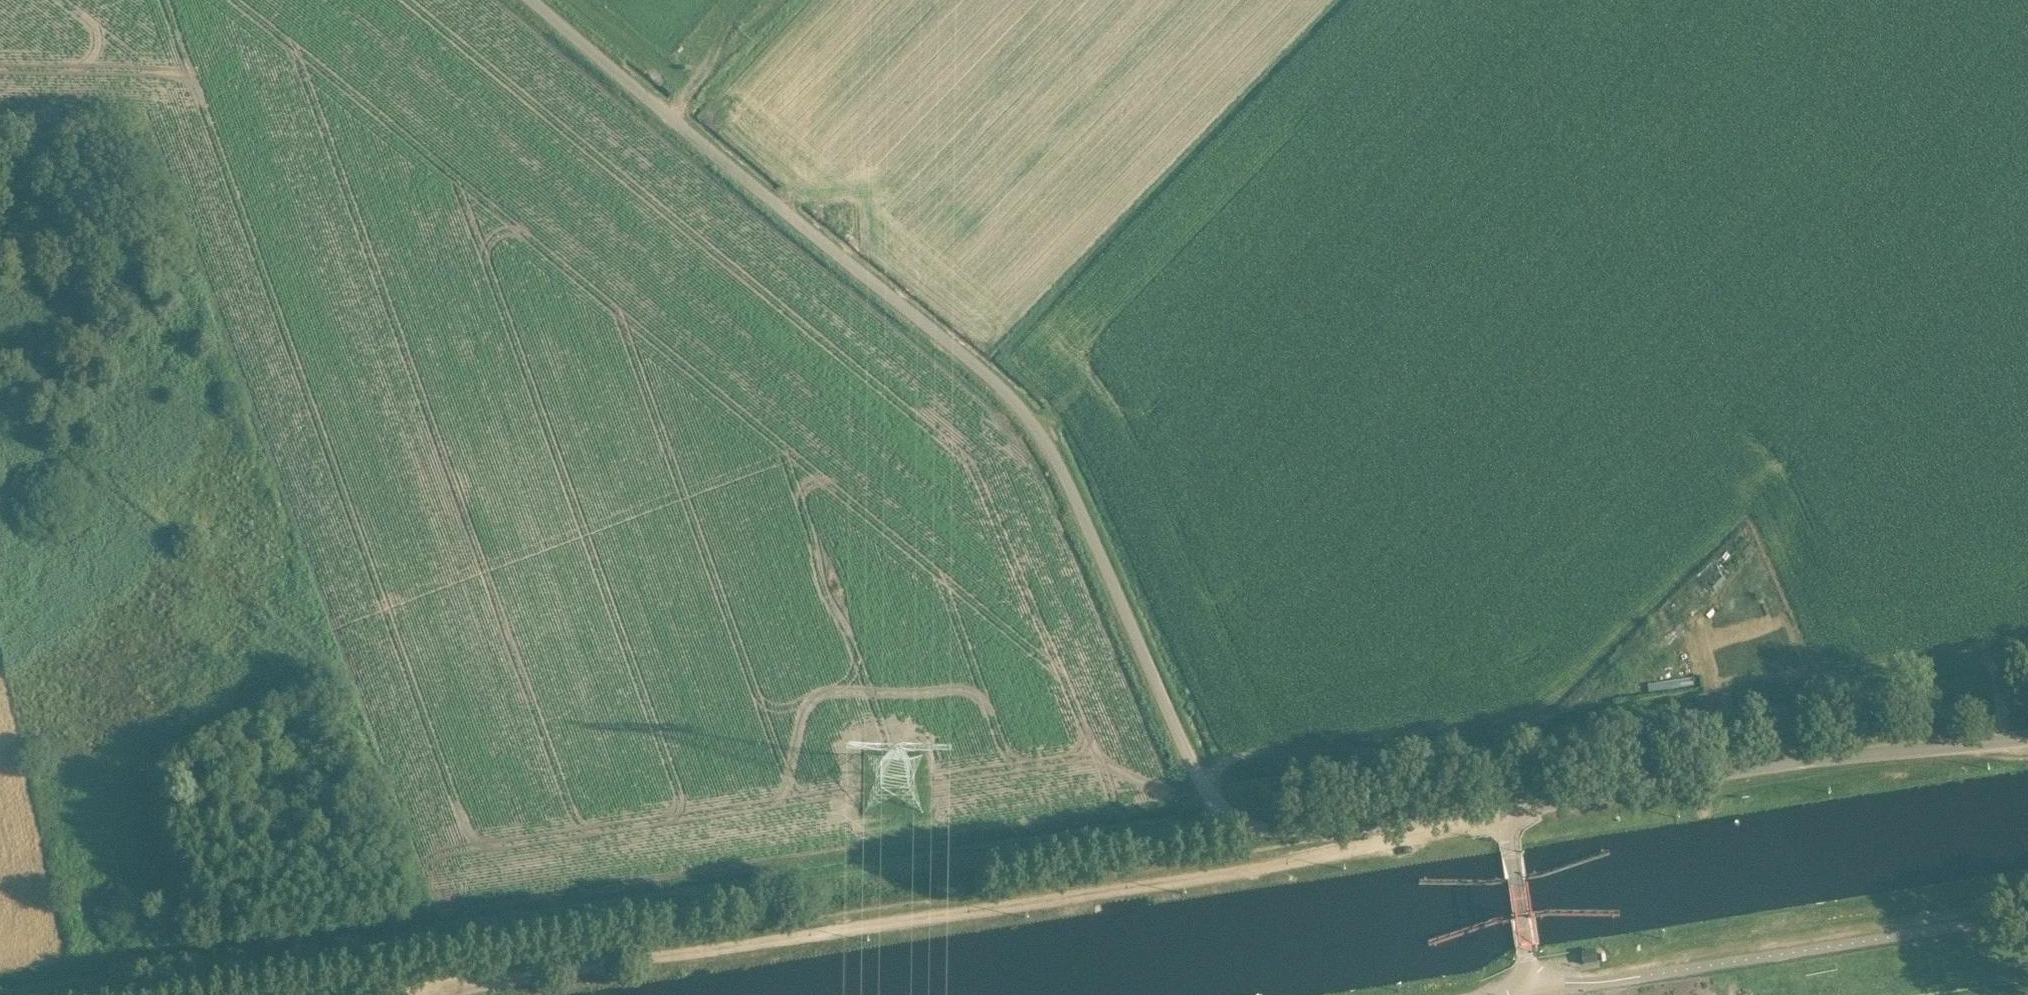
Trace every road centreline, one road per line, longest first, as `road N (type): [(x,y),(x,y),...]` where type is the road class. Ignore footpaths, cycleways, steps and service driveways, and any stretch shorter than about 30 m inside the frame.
road 1 (unclassified): [(1504,805),(1276,832),(1225,814),(1200,784),(1068,482),(1024,415),(971,362),(530,0)]
road 2 (track): [(18,994),(1189,820),(1213,803)]
road 3 (track): [(1246,866),(407,994)]
road 4 (unclassified): [(1504,805),(1726,768),(2027,736)]
road 5 (track): [(1531,987),(2027,900)]
road 6 (track): [(1766,526),(1813,633),(1830,651),(1872,663),(1974,655),(1990,666),(2003,739)]
road 7 (track): [(1506,816),(1246,866)]
road 8 (unclassified): [(1492,994),(1531,987),(1504,805)]
road 9 (track): [(665,115),(773,0)]

